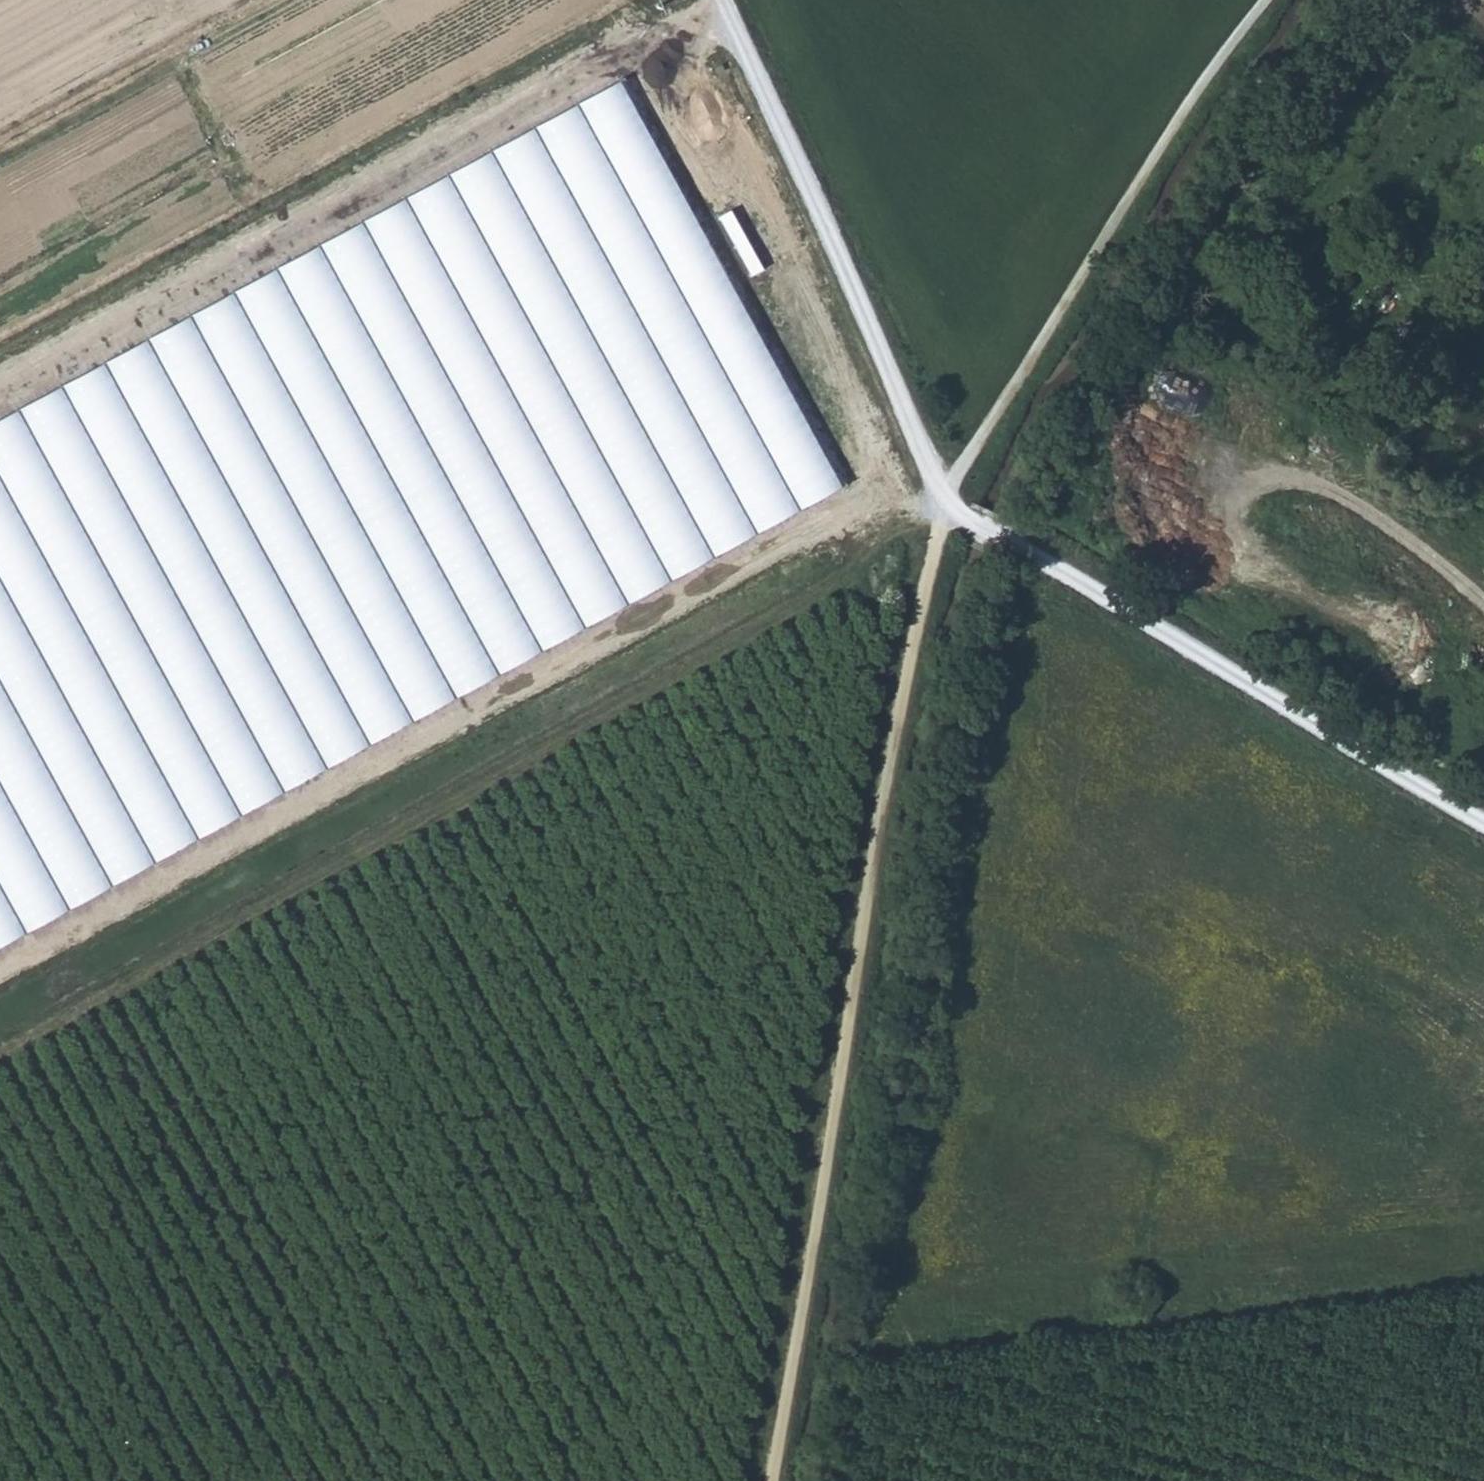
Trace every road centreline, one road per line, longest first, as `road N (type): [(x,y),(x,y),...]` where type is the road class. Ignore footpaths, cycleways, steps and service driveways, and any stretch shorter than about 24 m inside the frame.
road 1 (track): [(1483,809),(953,513)]
road 2 (track): [(953,513),(723,0)]

